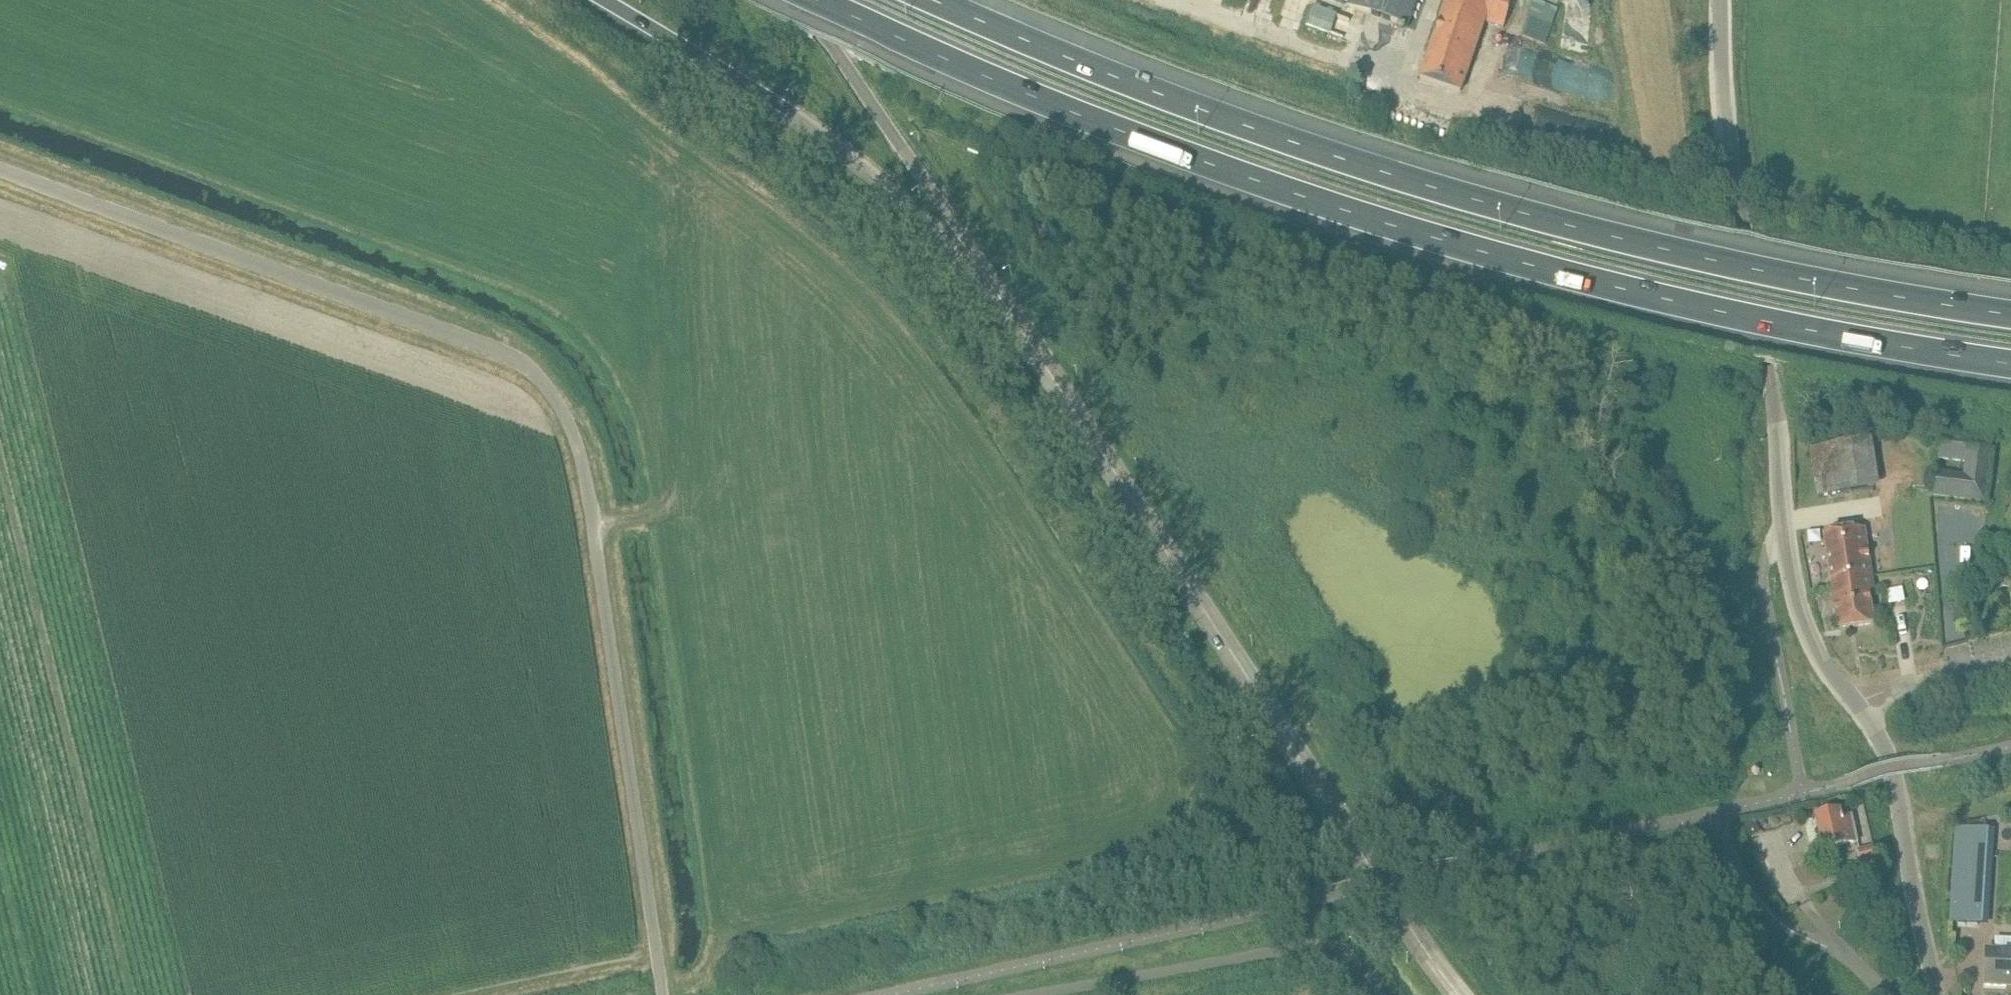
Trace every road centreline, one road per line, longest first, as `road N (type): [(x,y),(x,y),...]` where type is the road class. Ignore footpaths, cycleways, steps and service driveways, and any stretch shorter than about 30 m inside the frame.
road 1 (motorway): [(818,0),(1134,140),(1414,239),(1699,310),(2010,364)]
road 2 (unclassified): [(664,994),(581,448),(537,372),(501,351),(0,167)]
road 3 (motorway): [(2010,311),(1703,255),(1430,182),(1161,94),(937,0)]
road 4 (unclassified): [(1853,697),(1807,636),(1791,583),(1770,365),(1730,129),(1721,0)]
road 5 (secondary): [(1456,994),(1127,493)]
road 6 (motorway): [(528,0),(1018,332)]
road 7 (motorway): [(1018,332),(984,267),(801,0)]
road 8 (unclassified): [(1935,994),(1891,760),(1853,697)]
road 9 (secondary): [(1127,493),(1143,479),(1155,443),(1140,400),(1102,381),(1061,390)]
road 10 (secondary): [(1061,390),(1047,403),(1033,440),(1046,479),(1084,502),(1127,493)]
road 11 (residential): [(1853,697),(2010,658)]

